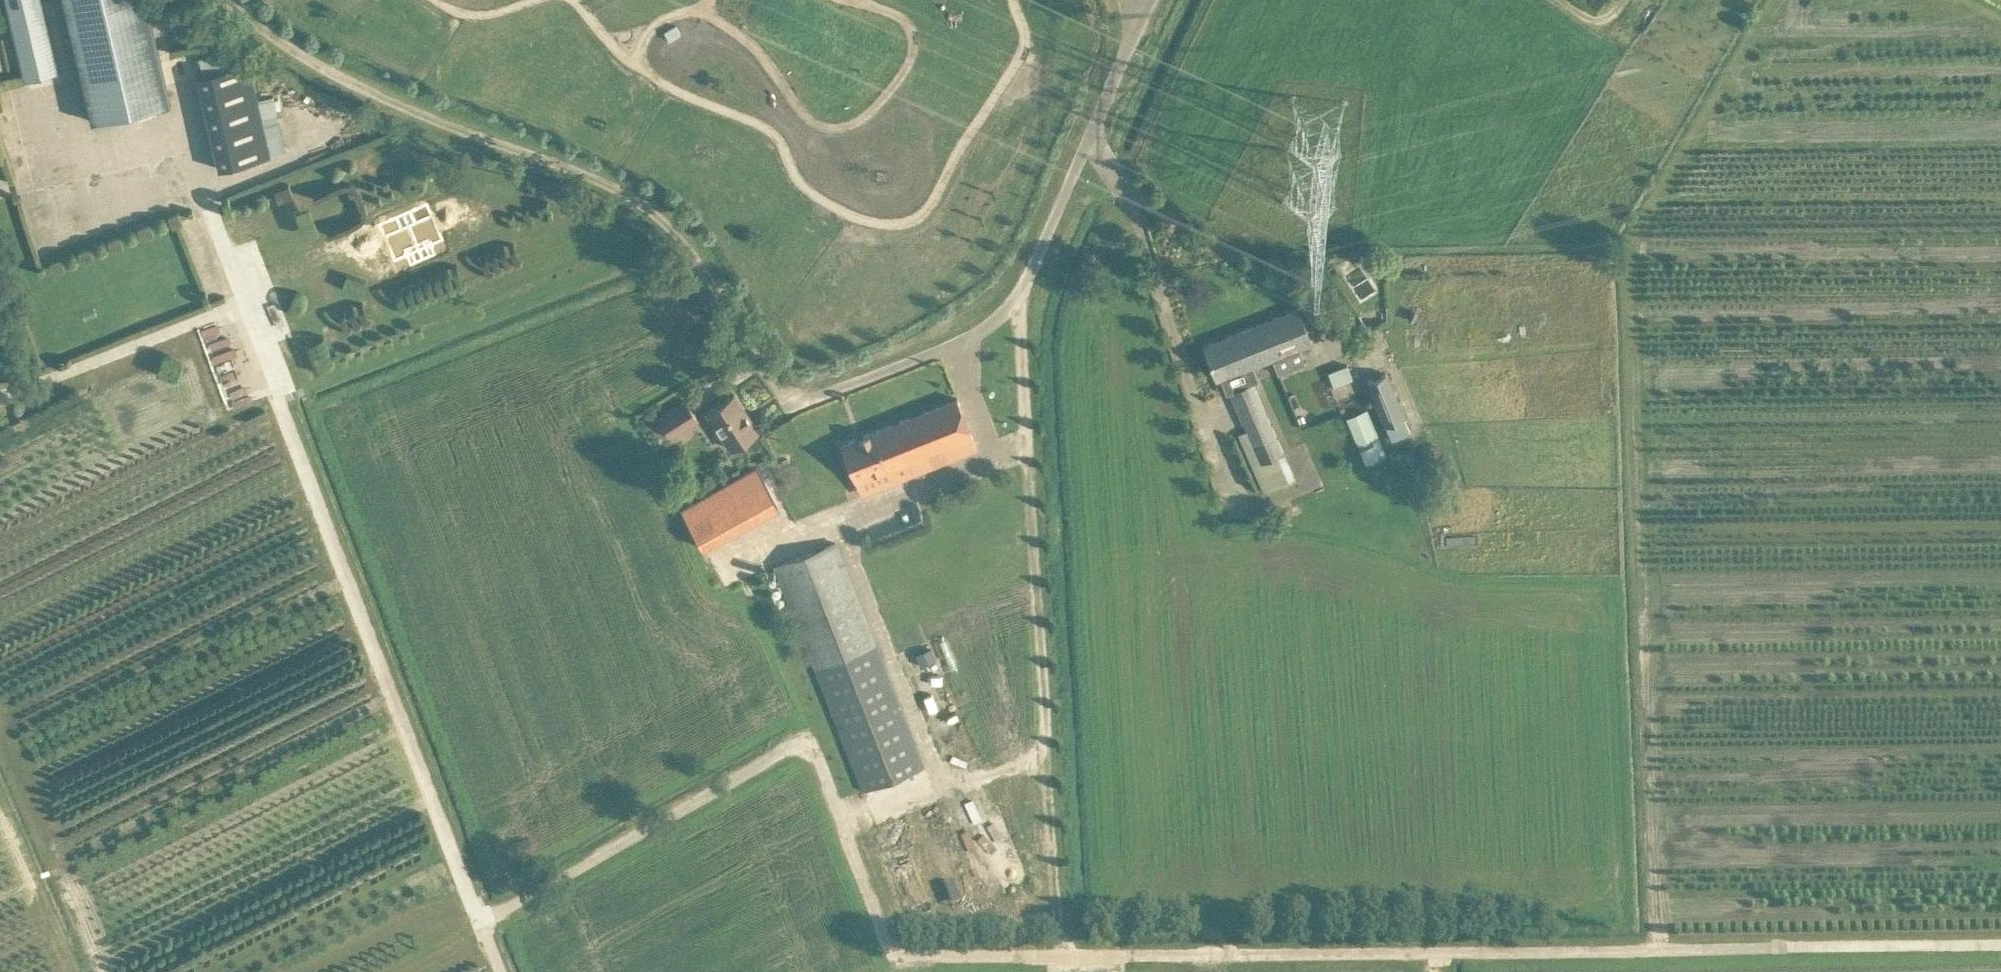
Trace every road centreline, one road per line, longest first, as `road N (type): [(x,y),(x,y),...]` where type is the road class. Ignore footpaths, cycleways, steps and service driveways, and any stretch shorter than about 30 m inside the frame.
road 1 (unclassified): [(1138,16),(1025,285),(1004,311),(974,336),(807,401),(776,385),(652,210),(596,178),(409,108),(285,46),(229,0)]

